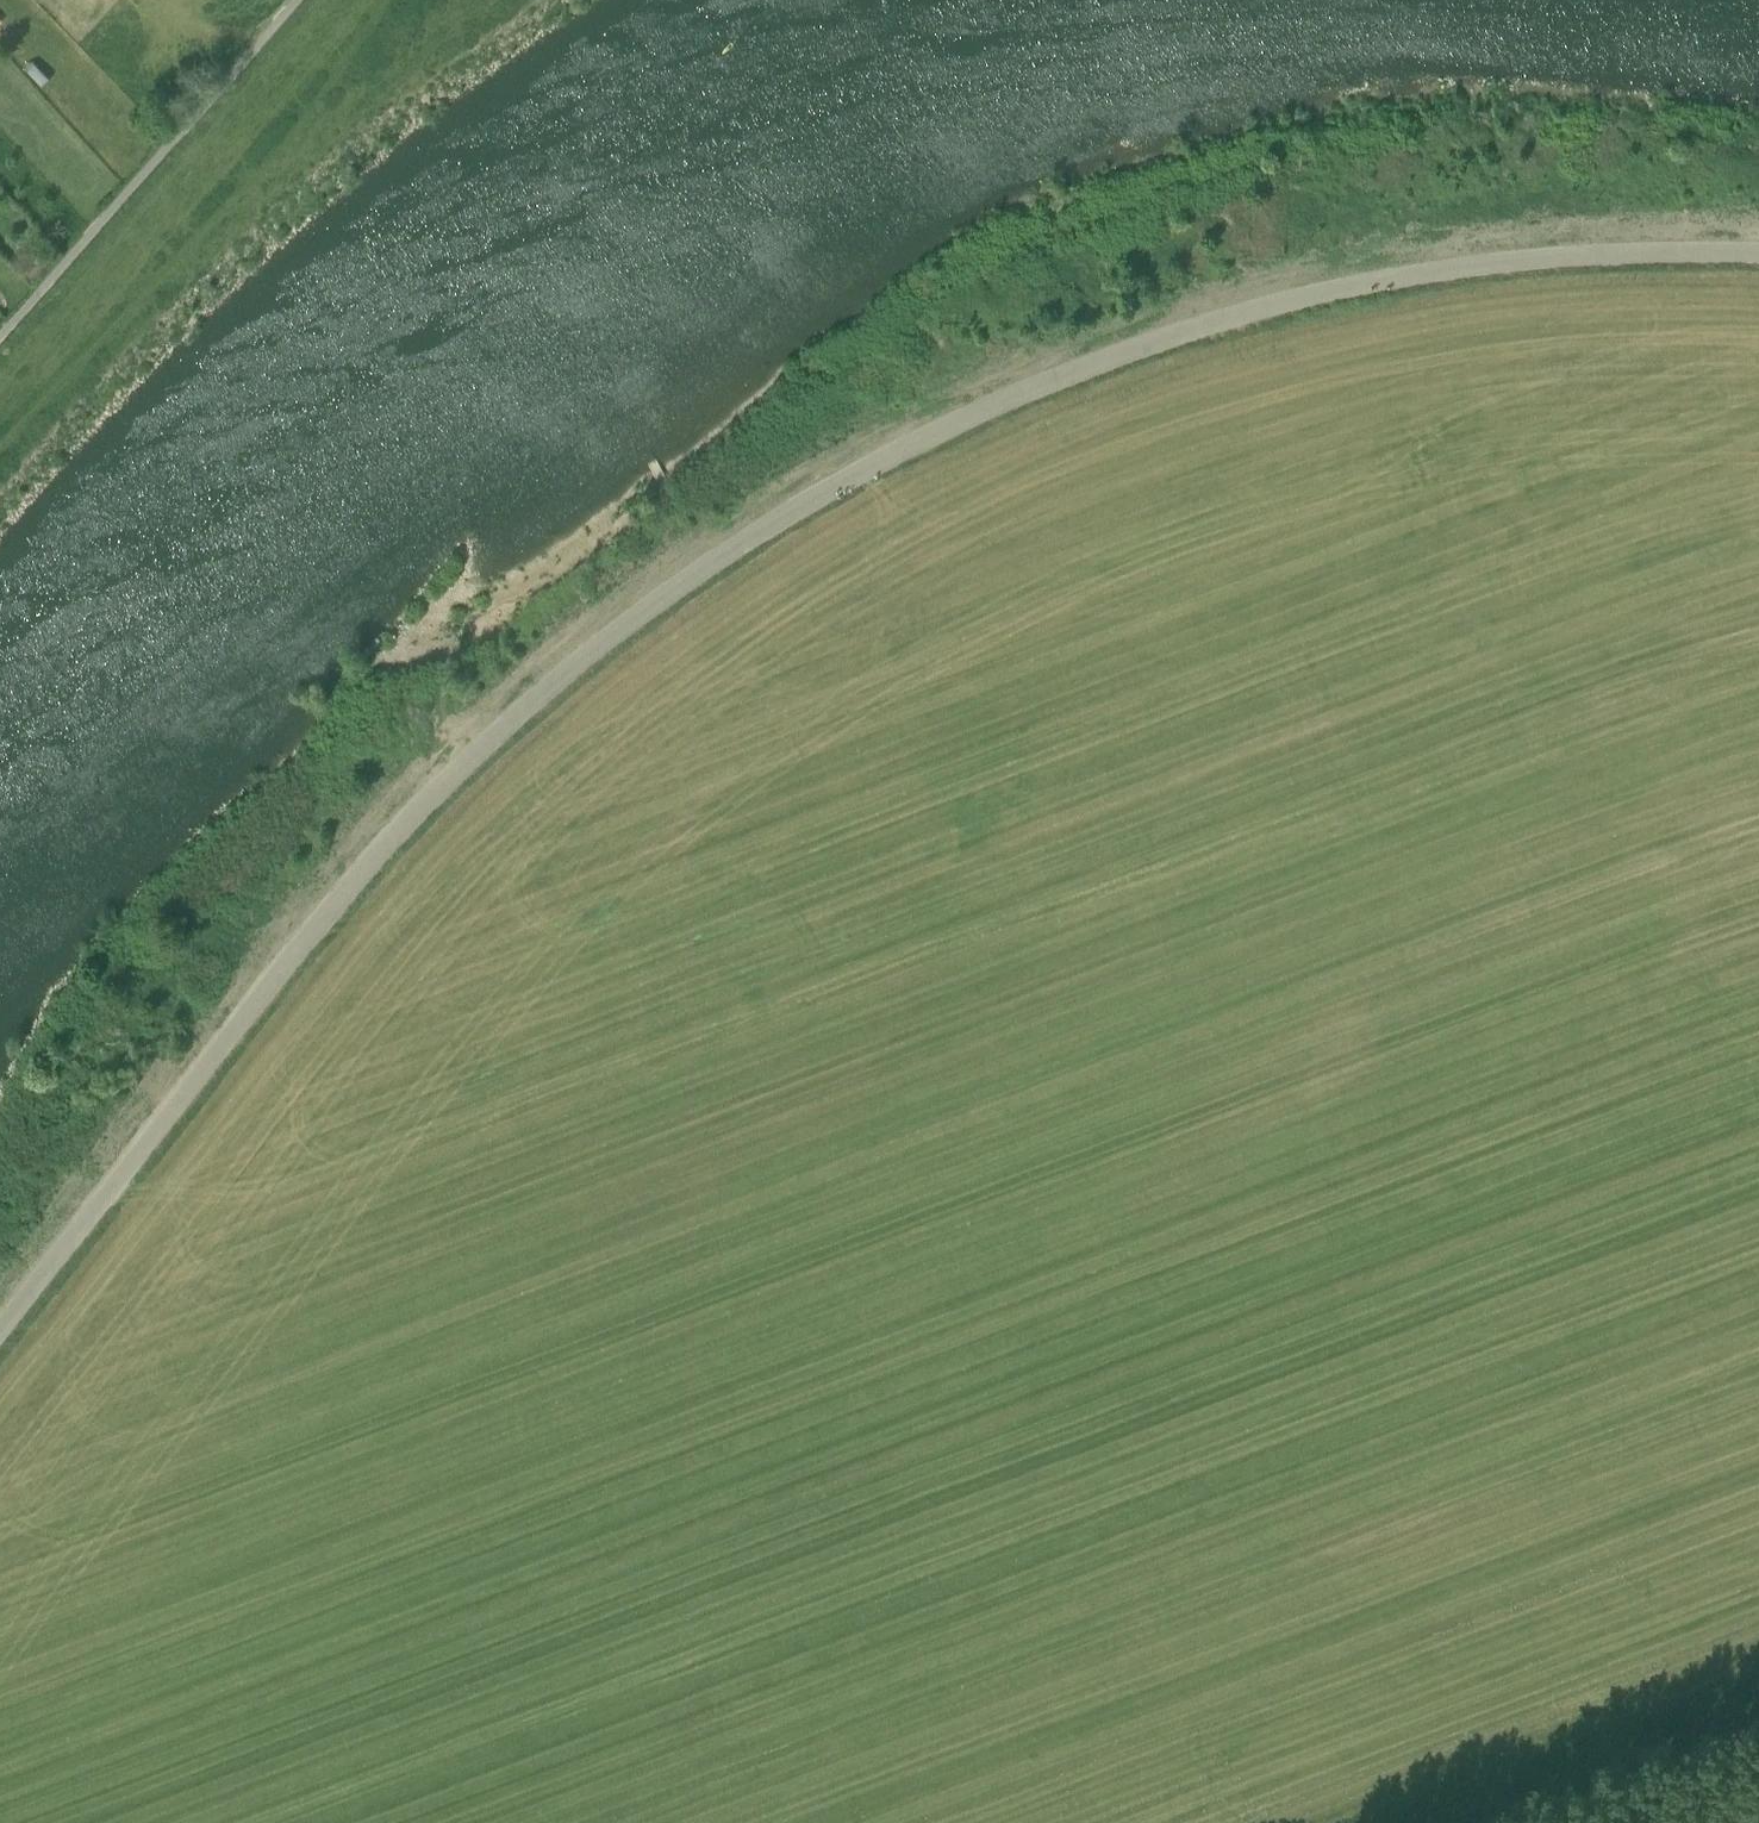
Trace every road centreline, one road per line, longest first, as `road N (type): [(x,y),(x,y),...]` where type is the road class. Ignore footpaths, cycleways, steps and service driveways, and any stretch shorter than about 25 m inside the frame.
road 1 (unclassified): [(1758,249),(1552,250),(1369,278),(1052,372),(823,488),(630,618),(431,793),(367,860),(0,1326)]
road 2 (residential): [(0,336),(296,0)]

